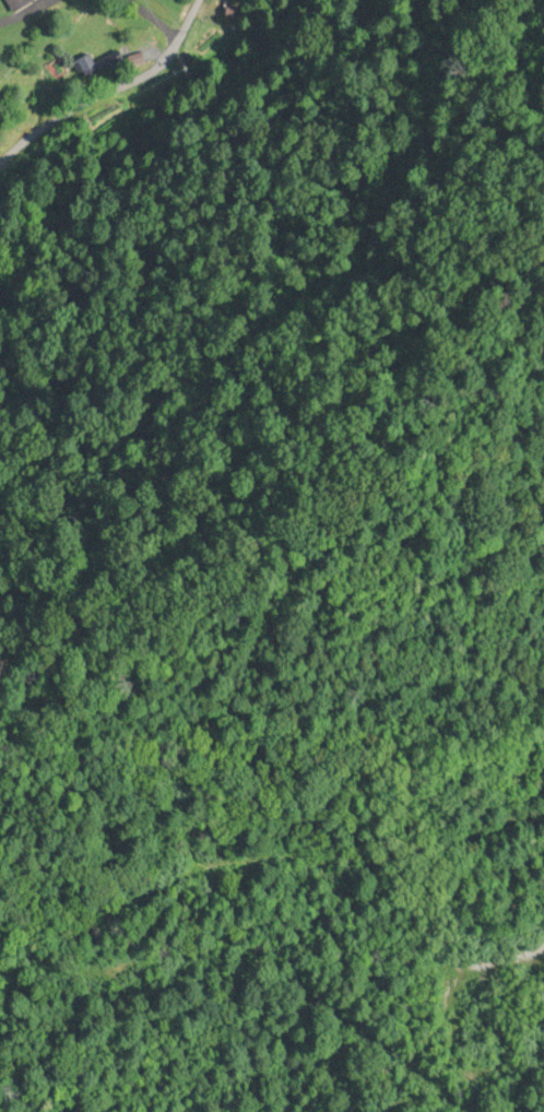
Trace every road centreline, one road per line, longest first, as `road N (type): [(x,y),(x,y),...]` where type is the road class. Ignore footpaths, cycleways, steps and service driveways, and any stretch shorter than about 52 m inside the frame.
road 1 (residential): [(0,138),(83,91),(175,0)]

